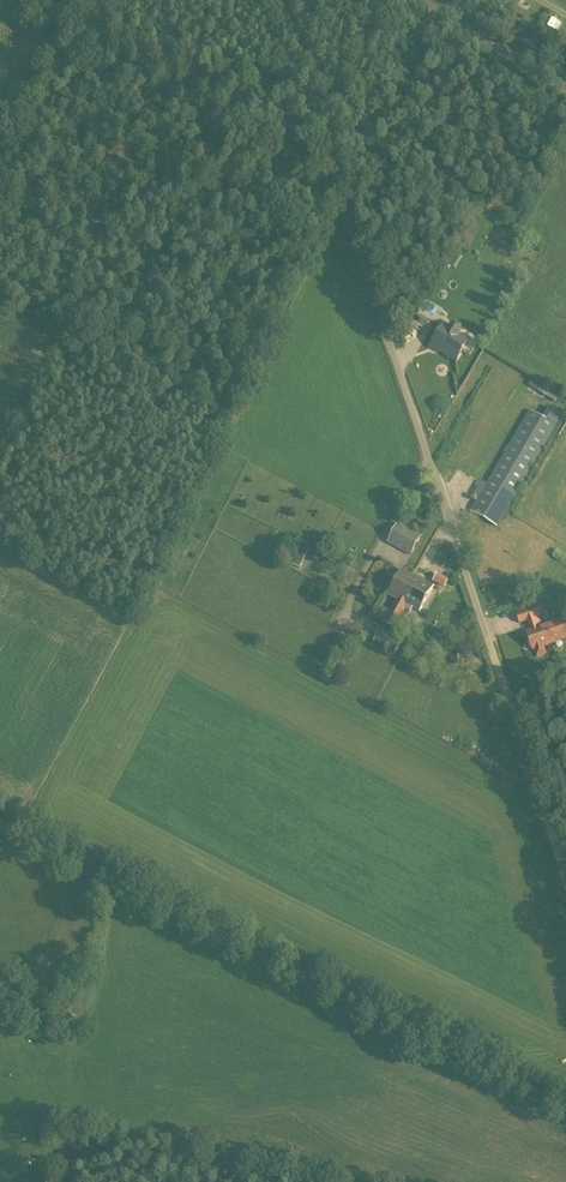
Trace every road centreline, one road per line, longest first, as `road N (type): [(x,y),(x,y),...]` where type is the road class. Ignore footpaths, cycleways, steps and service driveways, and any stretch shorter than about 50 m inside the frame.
road 1 (unclassified): [(489,642),(325,142),(329,93),(378,0)]
road 2 (track): [(565,1106),(0,823)]
road 3 (track): [(565,879),(489,642)]
road 4 (unclassified): [(565,86),(418,0)]

